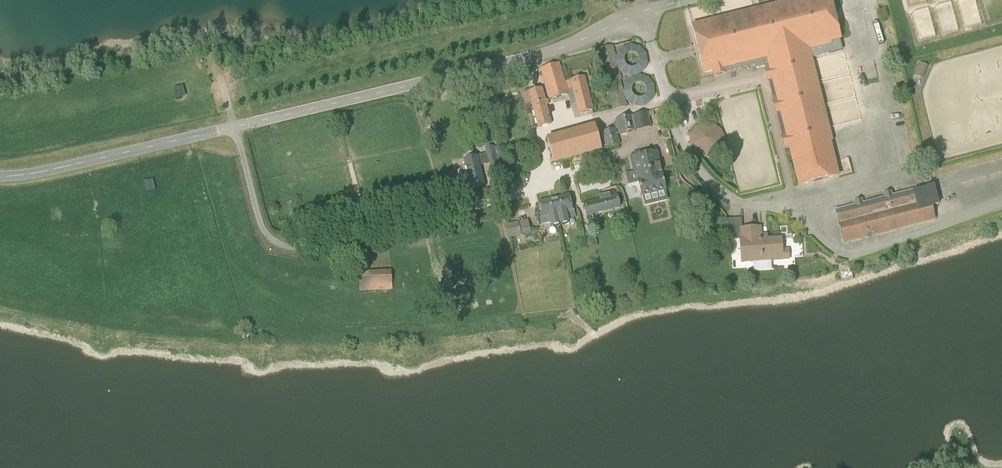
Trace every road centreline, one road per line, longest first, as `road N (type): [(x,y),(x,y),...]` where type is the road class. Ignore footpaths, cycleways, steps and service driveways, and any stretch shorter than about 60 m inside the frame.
road 1 (unclassified): [(0,174),(48,170),(573,43),(641,12)]
road 2 (unclassified): [(1001,202),(846,254),(739,203),(695,166),(677,132),(641,12)]

